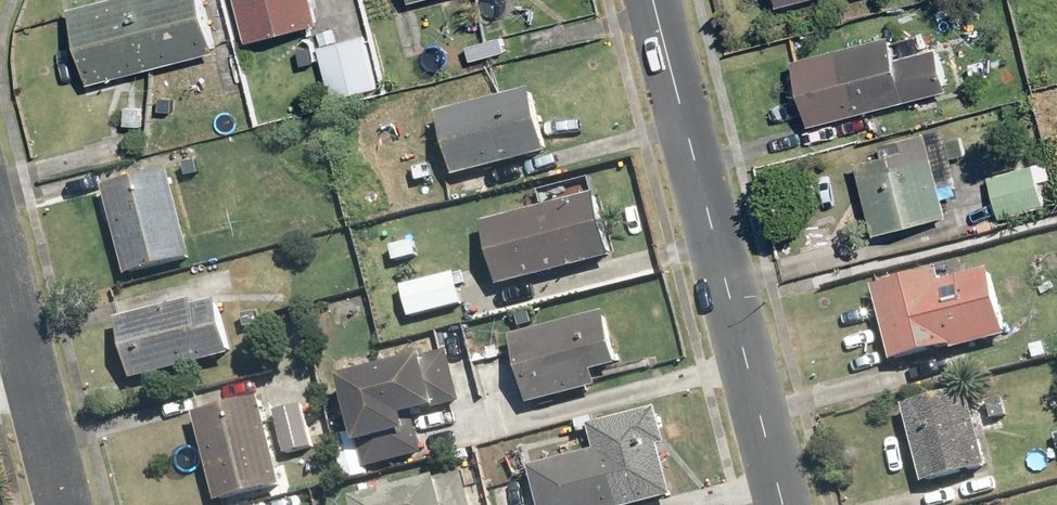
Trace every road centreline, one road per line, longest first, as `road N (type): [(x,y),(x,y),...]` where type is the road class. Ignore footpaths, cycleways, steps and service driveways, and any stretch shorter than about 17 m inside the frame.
road 1 (residential): [(783,504),(654,0)]
road 2 (residential): [(0,251),(62,504)]

